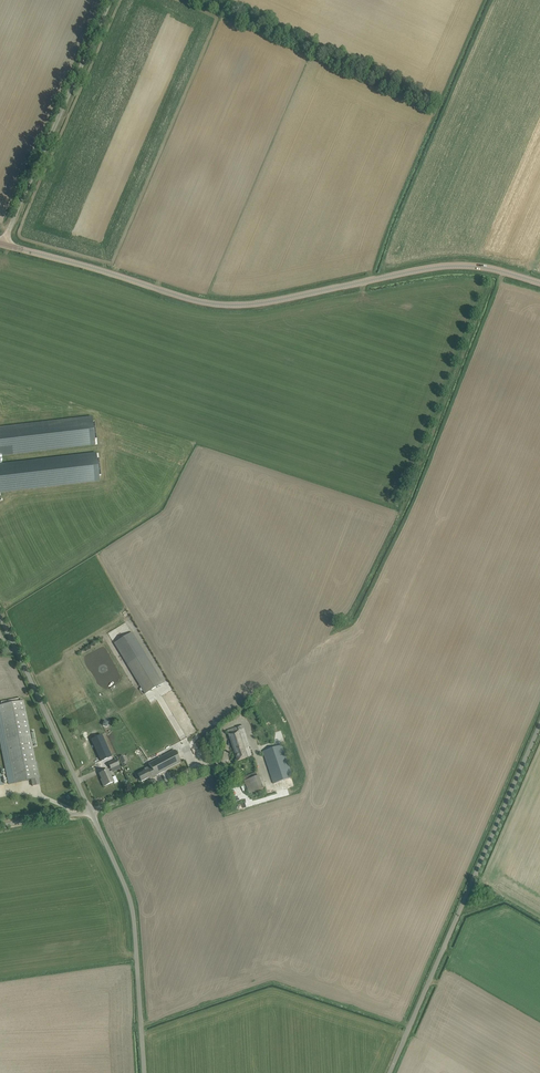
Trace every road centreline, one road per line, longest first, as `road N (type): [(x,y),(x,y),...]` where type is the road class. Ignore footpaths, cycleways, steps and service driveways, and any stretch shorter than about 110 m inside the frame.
road 1 (tertiary): [(539,285),(437,267),(226,305),(5,245)]
road 2 (unclassified): [(389,1072),(539,723)]
road 3 (unclassified): [(144,1072),(133,915),(91,812)]
road 4 (unclassified): [(5,245),(113,0)]
road 5 (unclassified): [(91,812),(0,618)]

